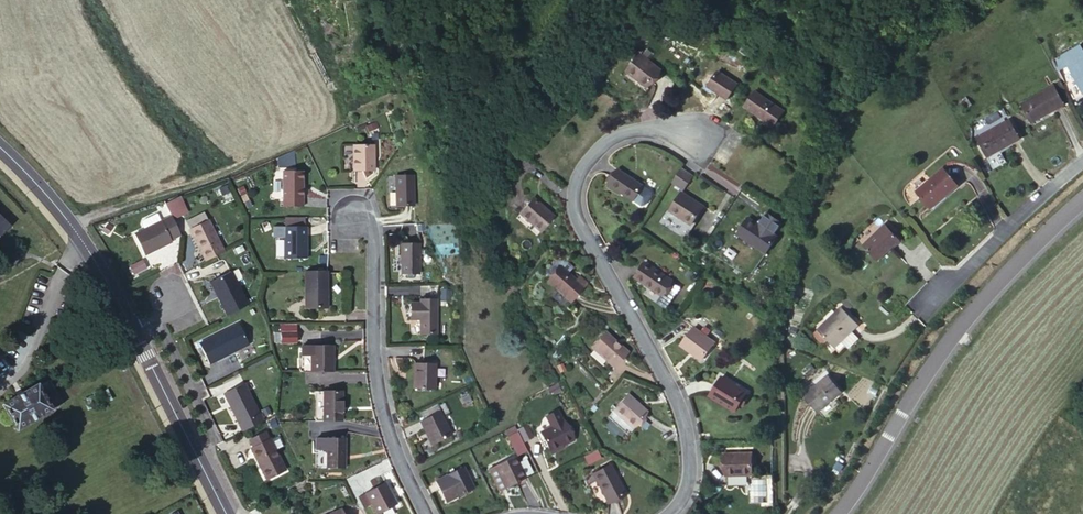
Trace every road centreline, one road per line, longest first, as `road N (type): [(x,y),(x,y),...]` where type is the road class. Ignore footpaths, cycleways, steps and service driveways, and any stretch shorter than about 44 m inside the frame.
road 1 (residential): [(670,513),(689,477),(676,396),(584,234),(573,200),(595,146),(619,131),(693,133)]
road 2 (tertiary): [(1082,195),(964,321),(839,513)]
road 3 (residential): [(424,513),(384,413),(372,230),(352,211)]
road 4 (secondary): [(0,147),(73,225),(131,329)]
road 5 (secondary): [(131,329),(226,513)]
road 6 (residential): [(1082,160),(937,293)]

